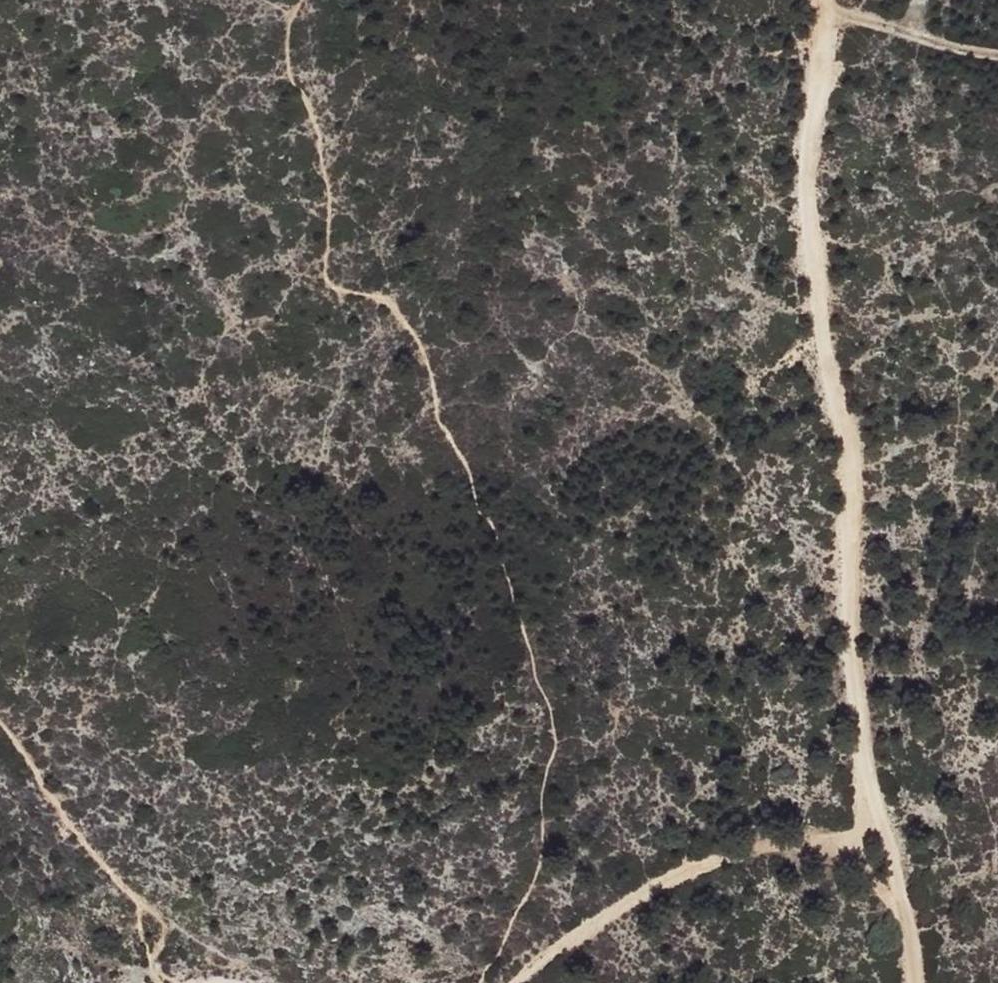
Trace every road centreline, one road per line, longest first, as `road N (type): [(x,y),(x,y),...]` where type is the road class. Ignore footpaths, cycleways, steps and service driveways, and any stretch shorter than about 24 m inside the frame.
road 1 (track): [(915,982),(894,862),(864,811),(847,564),(849,419),(812,335),(818,261),(811,166),(825,51),(819,0)]
road 2 (track): [(525,982),(669,879),(849,833),(864,811)]

